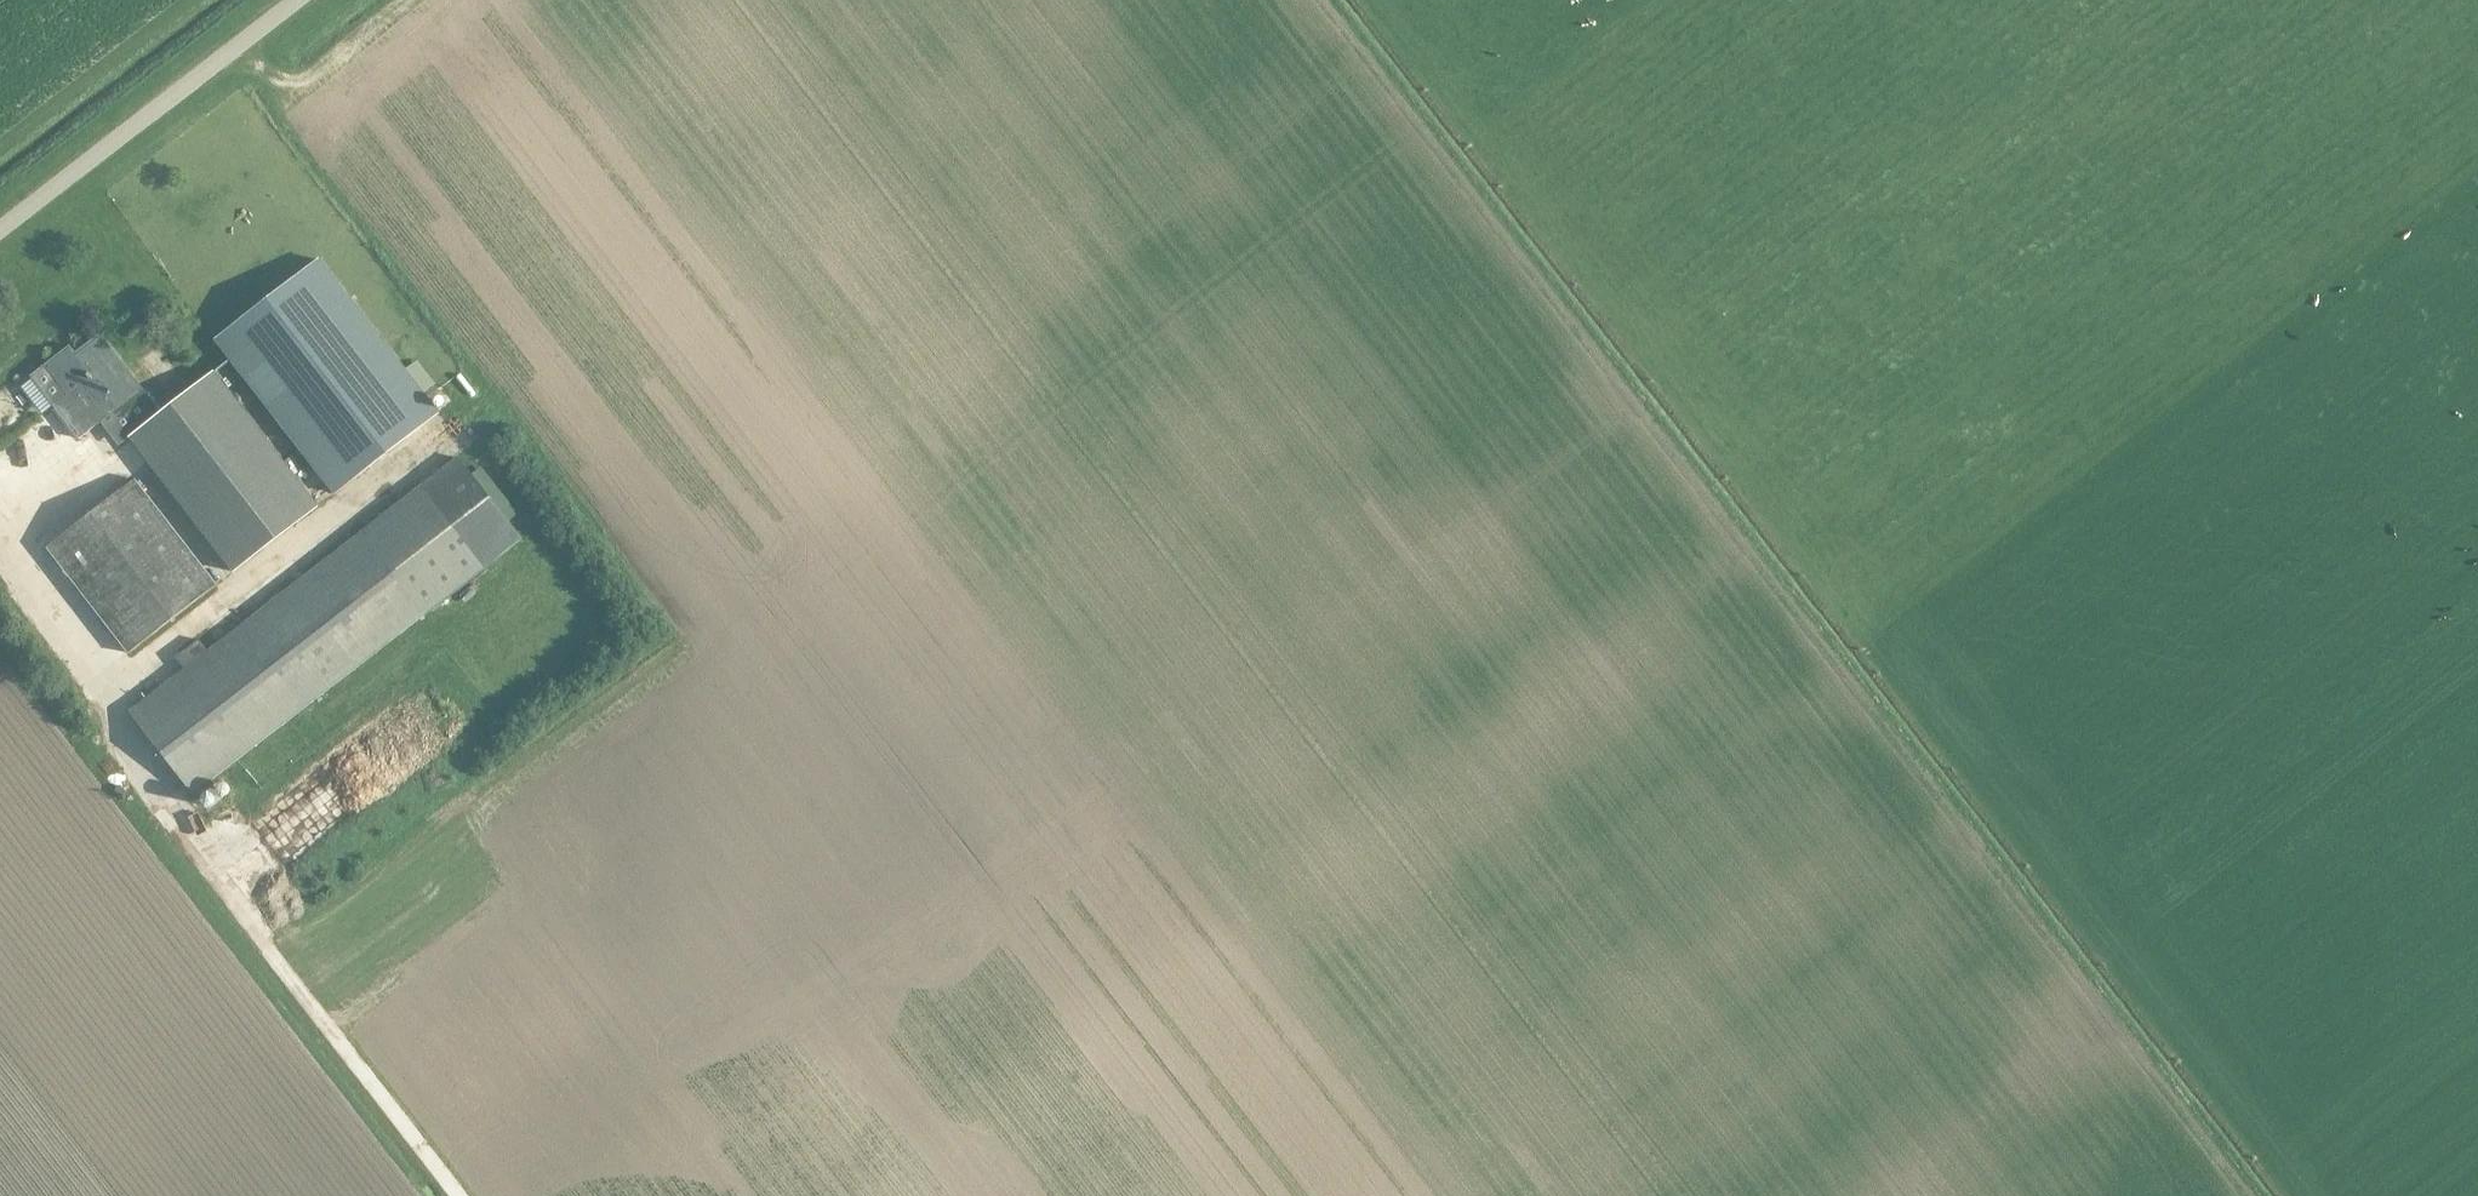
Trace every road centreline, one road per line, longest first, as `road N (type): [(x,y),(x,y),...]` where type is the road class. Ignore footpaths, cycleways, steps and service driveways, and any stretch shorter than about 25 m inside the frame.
road 1 (unclassified): [(0,231),(301,0)]

